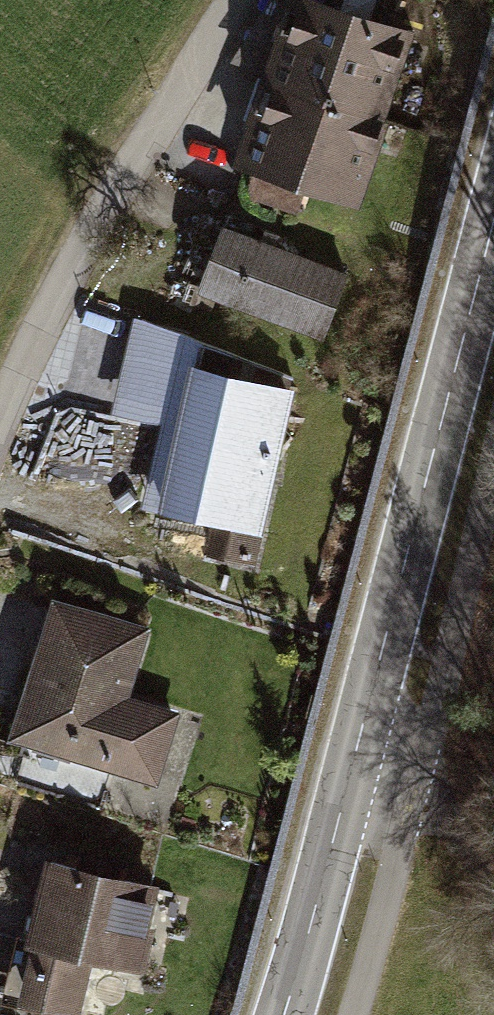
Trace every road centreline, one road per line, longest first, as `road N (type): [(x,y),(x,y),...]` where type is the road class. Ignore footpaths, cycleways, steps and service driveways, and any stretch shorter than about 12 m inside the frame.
road 1 (secondary): [(493,231),(280,1014)]
road 2 (unclassified): [(0,412),(95,231),(238,0)]
road 3 (track): [(351,765),(416,787),(448,813),(493,896)]

